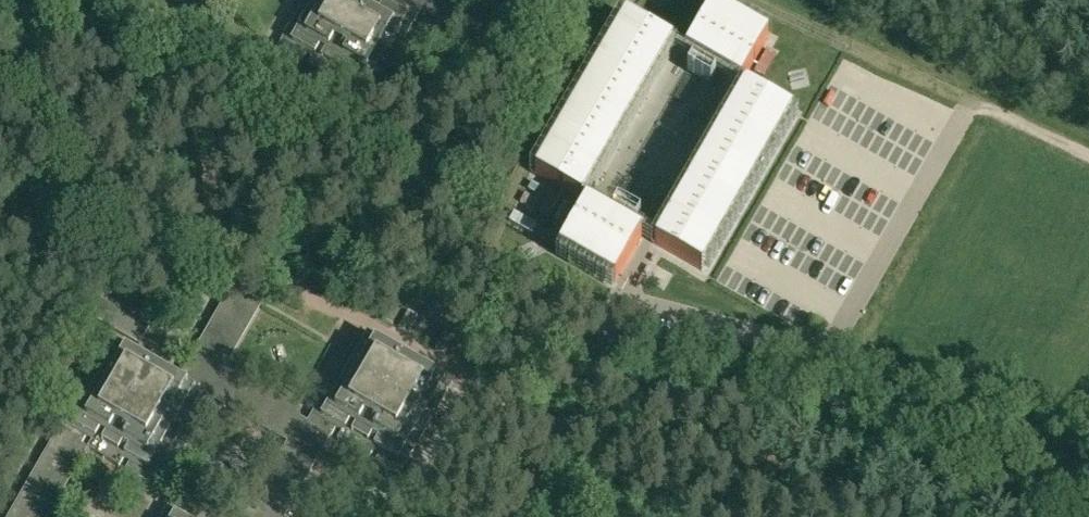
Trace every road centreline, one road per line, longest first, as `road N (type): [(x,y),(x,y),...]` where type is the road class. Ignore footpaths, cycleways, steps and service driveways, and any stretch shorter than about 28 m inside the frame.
road 1 (track): [(758,0),(1088,153)]

